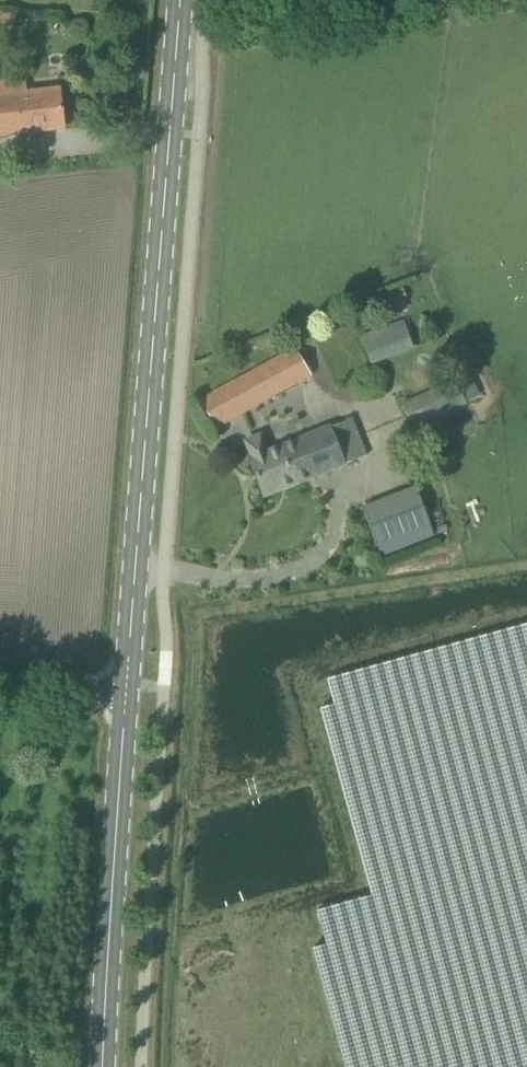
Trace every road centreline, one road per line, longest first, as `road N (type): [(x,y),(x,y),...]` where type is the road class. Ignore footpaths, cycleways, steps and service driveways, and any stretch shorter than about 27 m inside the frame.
road 1 (primary): [(124,692),(180,0)]
road 2 (primary): [(109,1066),(124,692)]
road 3 (unclassified): [(0,687),(124,692)]

